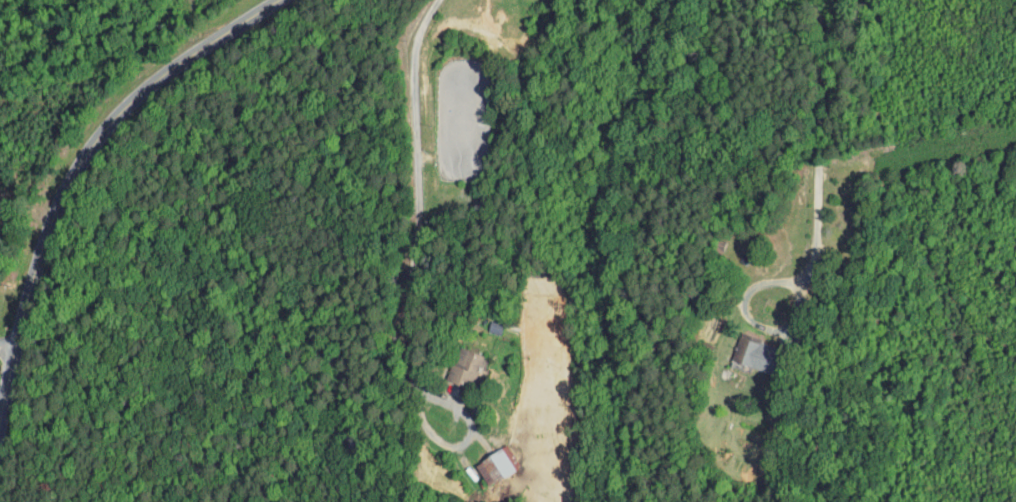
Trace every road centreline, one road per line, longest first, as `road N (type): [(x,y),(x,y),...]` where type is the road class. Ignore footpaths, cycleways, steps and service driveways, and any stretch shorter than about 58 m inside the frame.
road 1 (tertiary): [(0,415),(30,281),(56,206),(90,149),(134,96),(275,0)]

